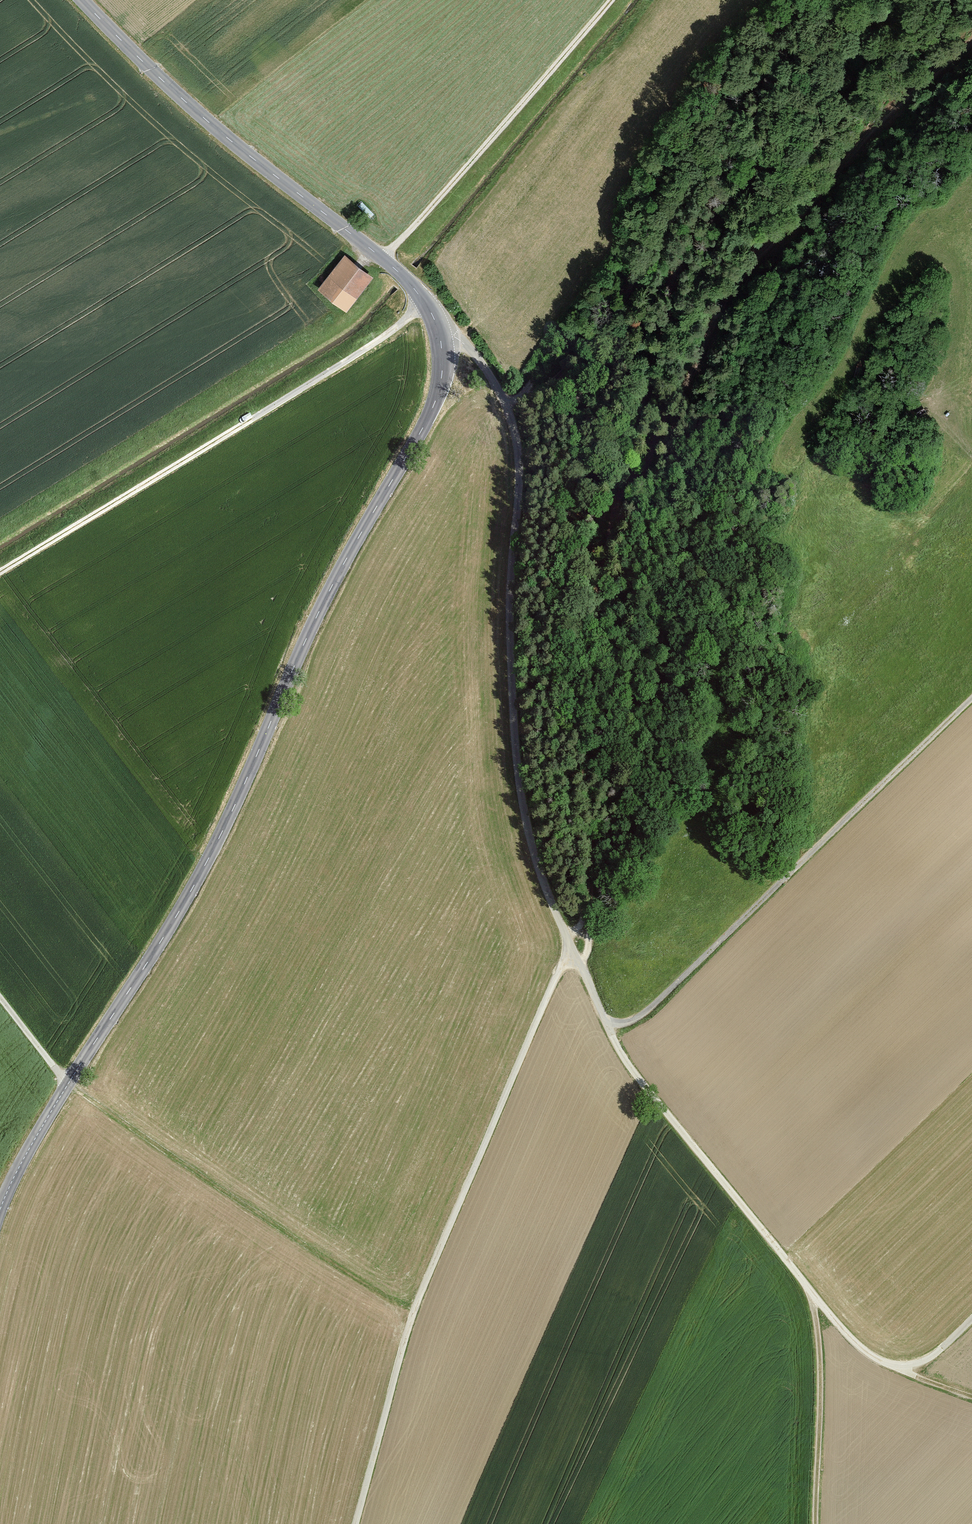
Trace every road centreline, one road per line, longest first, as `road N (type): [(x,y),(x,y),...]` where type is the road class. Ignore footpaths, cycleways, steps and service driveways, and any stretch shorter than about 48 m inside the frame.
road 1 (tertiary): [(0,1209),(38,1133),(206,863),(332,584),(419,432),(441,368),(440,336),(412,286),(206,119),(83,0)]
road 2 (track): [(579,963),(590,921),(583,709),(597,607),(629,477),(620,461),(684,255),(752,178),(755,150)]
road 3 (track): [(440,336),(455,337),(477,357),(512,418),(519,486),(510,616),(520,782),(534,856),(574,953)]
road 4 (track): [(356,1523),(413,1313),(559,970),(574,953)]
road 5 (track): [(971,42),(889,113),(755,257),(723,304),(648,465),(629,477)]
road 6 (track): [(424,302),(382,338),(0,572)]
road 7 (track): [(607,1020),(643,1014),(971,699)]
road 8 (track): [(579,963),(632,1071),(815,1296)]
road 9 (track): [(506,403),(539,395),(566,376),(621,302),(677,197),(718,149),(737,142),(755,150)]
road 10 (track): [(612,0),(422,218)]
road 11 (track): [(815,1296),(814,1523)]
road 12 (track): [(815,1296),(869,1355),(898,1364),(942,1349),(971,1320)]

